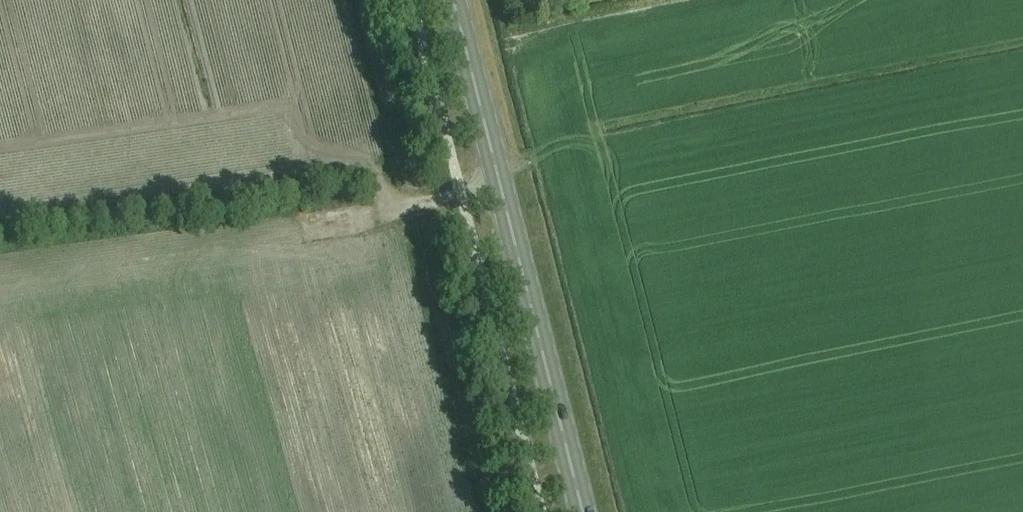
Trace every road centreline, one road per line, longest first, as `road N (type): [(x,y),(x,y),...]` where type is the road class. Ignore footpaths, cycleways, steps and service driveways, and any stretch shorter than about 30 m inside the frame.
road 1 (primary): [(581,511),(452,0)]

